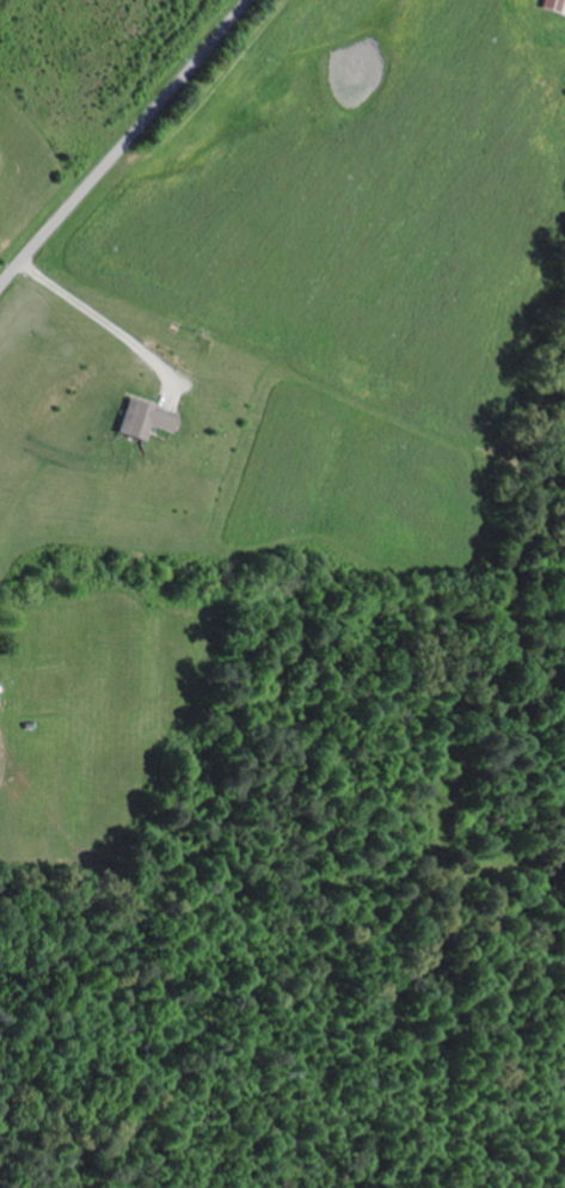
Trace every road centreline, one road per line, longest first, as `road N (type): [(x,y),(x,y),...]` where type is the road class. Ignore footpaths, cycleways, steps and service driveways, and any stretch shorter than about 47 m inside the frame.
road 1 (residential): [(0,289),(248,0)]

